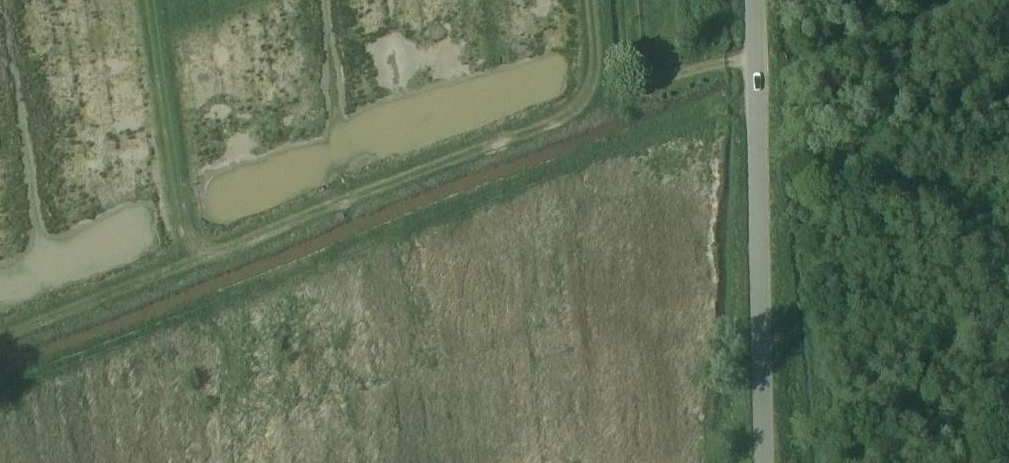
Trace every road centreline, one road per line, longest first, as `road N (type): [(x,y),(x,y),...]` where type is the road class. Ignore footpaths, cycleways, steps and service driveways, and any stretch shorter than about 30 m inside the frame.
road 1 (track): [(0,334),(596,107),(588,0)]
road 2 (track): [(281,277),(687,112),(755,107)]
road 3 (tertiary): [(766,462),(752,0)]

